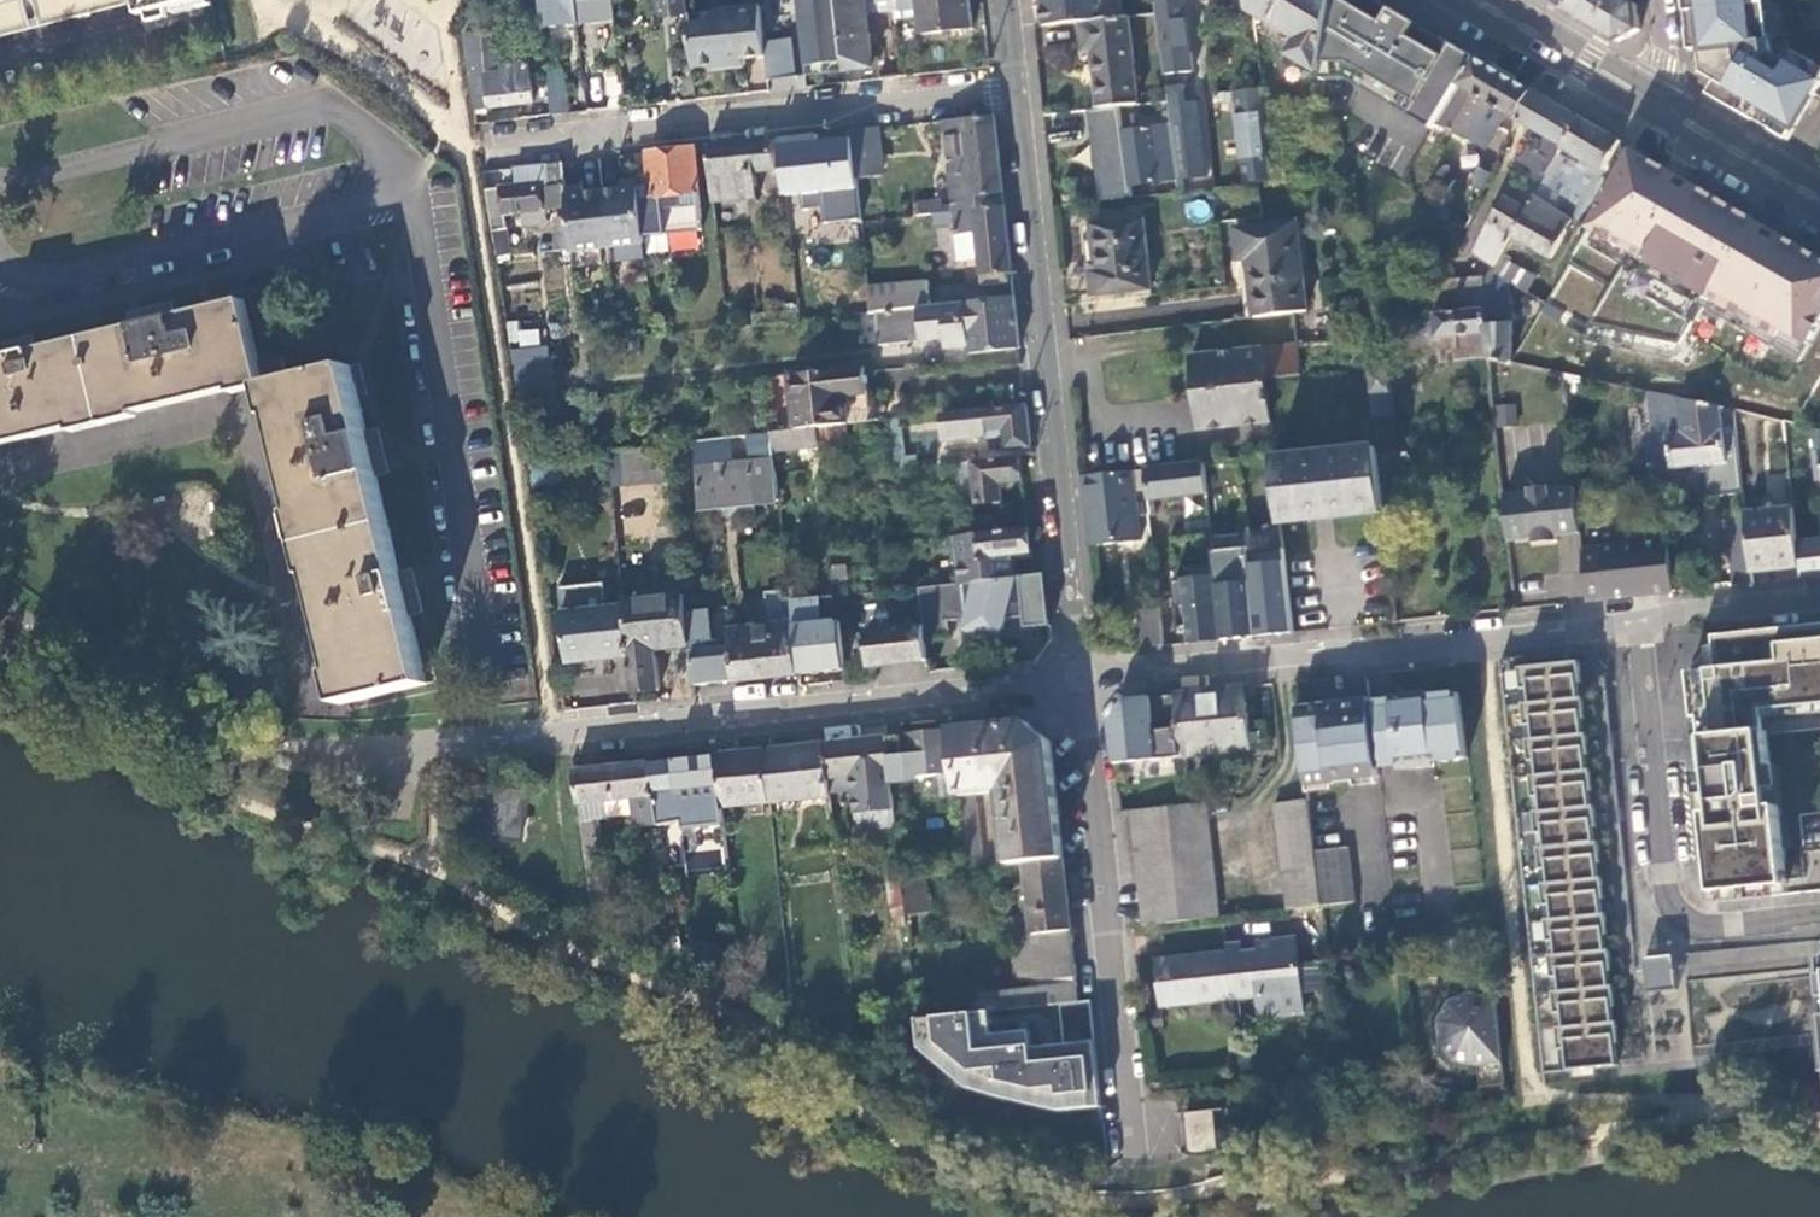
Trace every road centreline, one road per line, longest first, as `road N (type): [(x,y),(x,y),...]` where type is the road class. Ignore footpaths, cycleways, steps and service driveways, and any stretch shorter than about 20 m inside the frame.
road 1 (residential): [(1074,691),(489,746),(377,747)]
road 2 (residential): [(1009,90),(1074,691)]
road 3 (residential): [(1074,691),(1477,647),(1638,621)]
road 4 (residential): [(1009,90),(481,151)]
road 5 (residential): [(1074,691),(1127,1165)]
road 6 (residential): [(1819,915),(1709,924),(1672,906),(1638,621)]
road 7 (primary): [(1645,102),(1468,0)]
road 8 (primary): [(1819,204),(1645,102)]
road 9 (residential): [(1638,621),(1819,601)]

